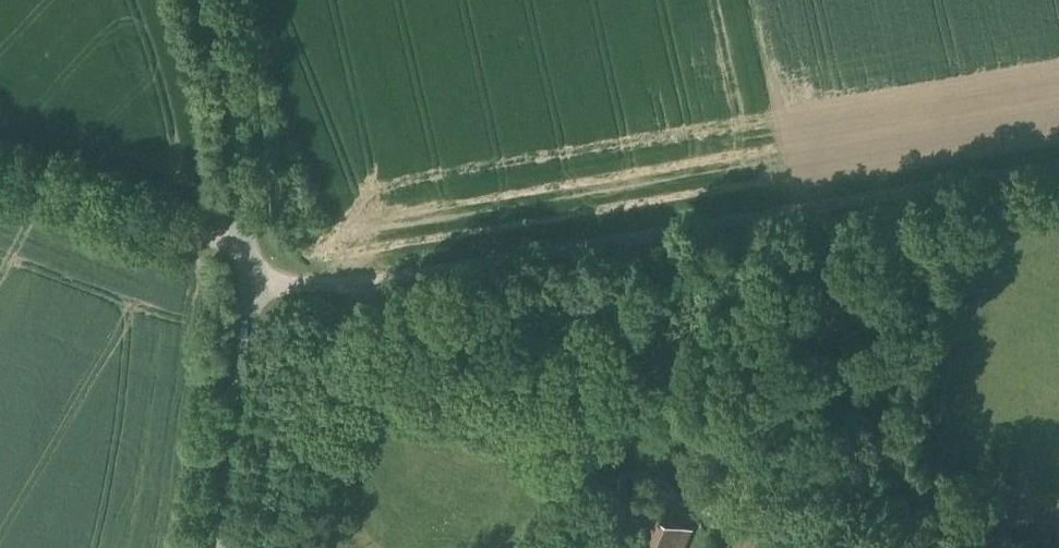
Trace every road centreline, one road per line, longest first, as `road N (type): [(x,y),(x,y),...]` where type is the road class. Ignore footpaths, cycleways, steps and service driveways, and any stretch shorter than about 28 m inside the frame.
road 1 (unclassified): [(365,282),(1058,166)]
road 2 (unclassified): [(365,282),(380,312),(673,426)]
road 3 (unclassified): [(208,0),(243,131),(252,289)]
road 4 (unclassified): [(252,289),(244,408),(218,547)]

